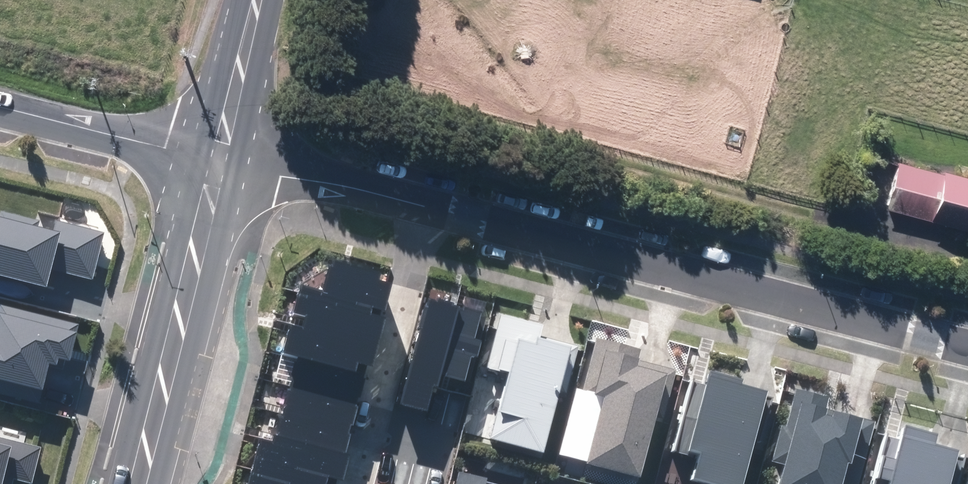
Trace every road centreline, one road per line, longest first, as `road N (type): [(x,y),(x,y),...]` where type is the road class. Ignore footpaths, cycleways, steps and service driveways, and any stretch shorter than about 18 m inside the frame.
road 1 (residential): [(431,210),(967,350)]
road 2 (tertiary): [(210,152),(128,483)]
road 3 (residential): [(431,210),(355,483)]
road 4 (residential): [(210,152),(431,210)]
road 5 (unclassified): [(210,152),(0,101)]
road 6 (tertiary): [(250,0),(210,152)]

